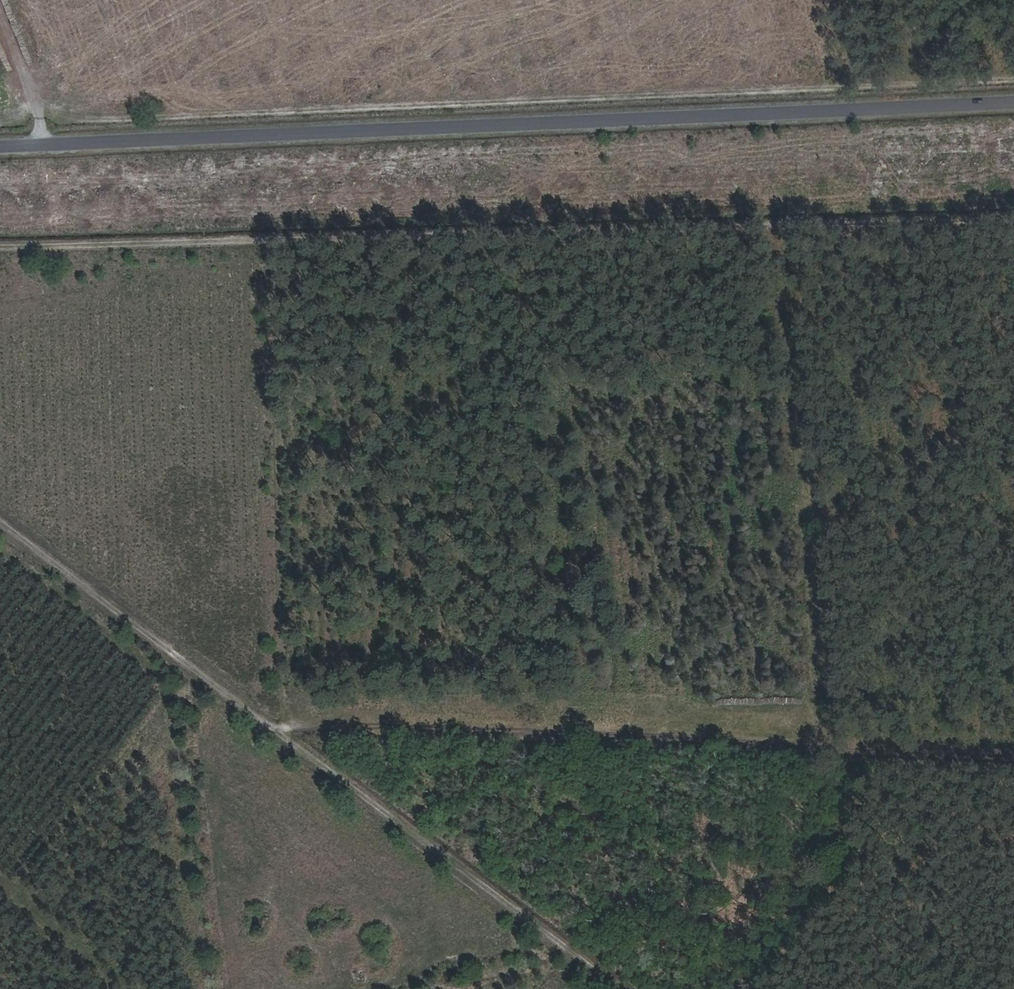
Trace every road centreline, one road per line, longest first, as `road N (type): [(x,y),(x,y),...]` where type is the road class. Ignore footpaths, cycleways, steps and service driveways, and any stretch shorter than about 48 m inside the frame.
road 1 (tertiary): [(0,143),(1013,99)]
road 2 (track): [(0,240),(1013,202)]
road 3 (track): [(623,988),(0,521)]
road 4 (track): [(1013,741),(275,727)]
road 5 (track): [(44,141),(0,7)]

